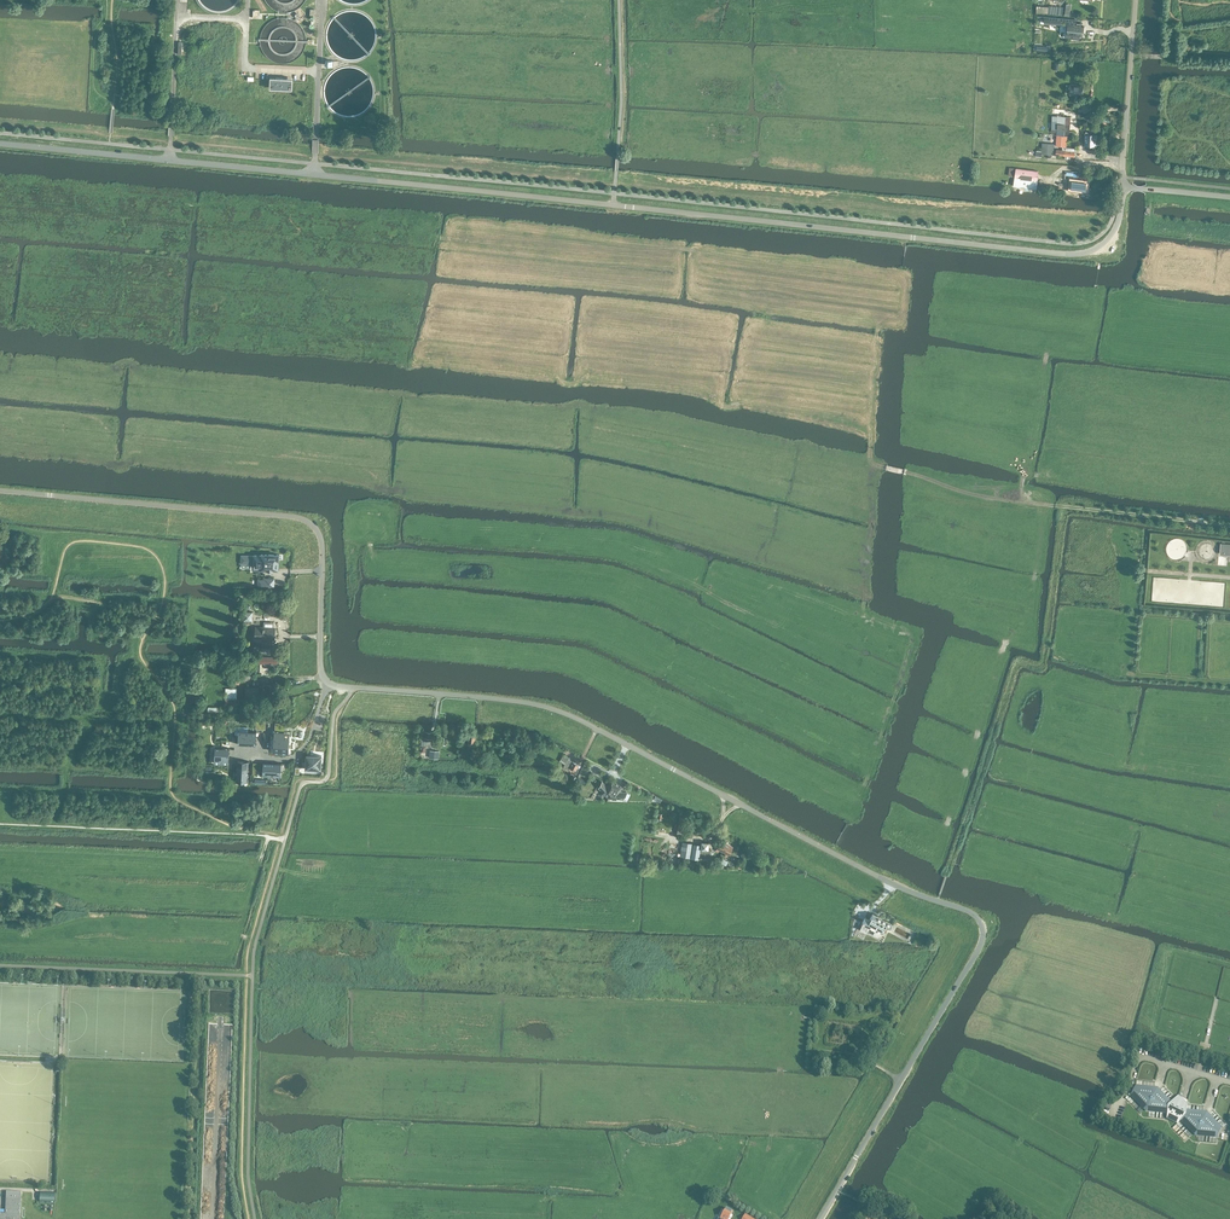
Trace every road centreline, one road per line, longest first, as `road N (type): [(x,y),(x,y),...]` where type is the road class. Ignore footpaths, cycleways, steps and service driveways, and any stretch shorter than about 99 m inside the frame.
road 1 (unclassified): [(819,1218),(981,944),(978,919),(891,884),(549,707),(328,683),(321,670),(322,542),(304,520),(0,491)]
road 2 (unclassified): [(1125,187),(1112,237),(1099,248),(1065,253),(0,143)]
road 3 (track): [(865,785),(916,638),(873,623),(865,611),(879,467)]
road 4 (unclassified): [(1125,187),(1136,0)]
road 5 (track): [(1065,506),(1229,525)]
road 6 (track): [(781,1068),(762,1191),(764,1209),(779,1218)]
road 7 (track): [(1022,500),(884,466)]

